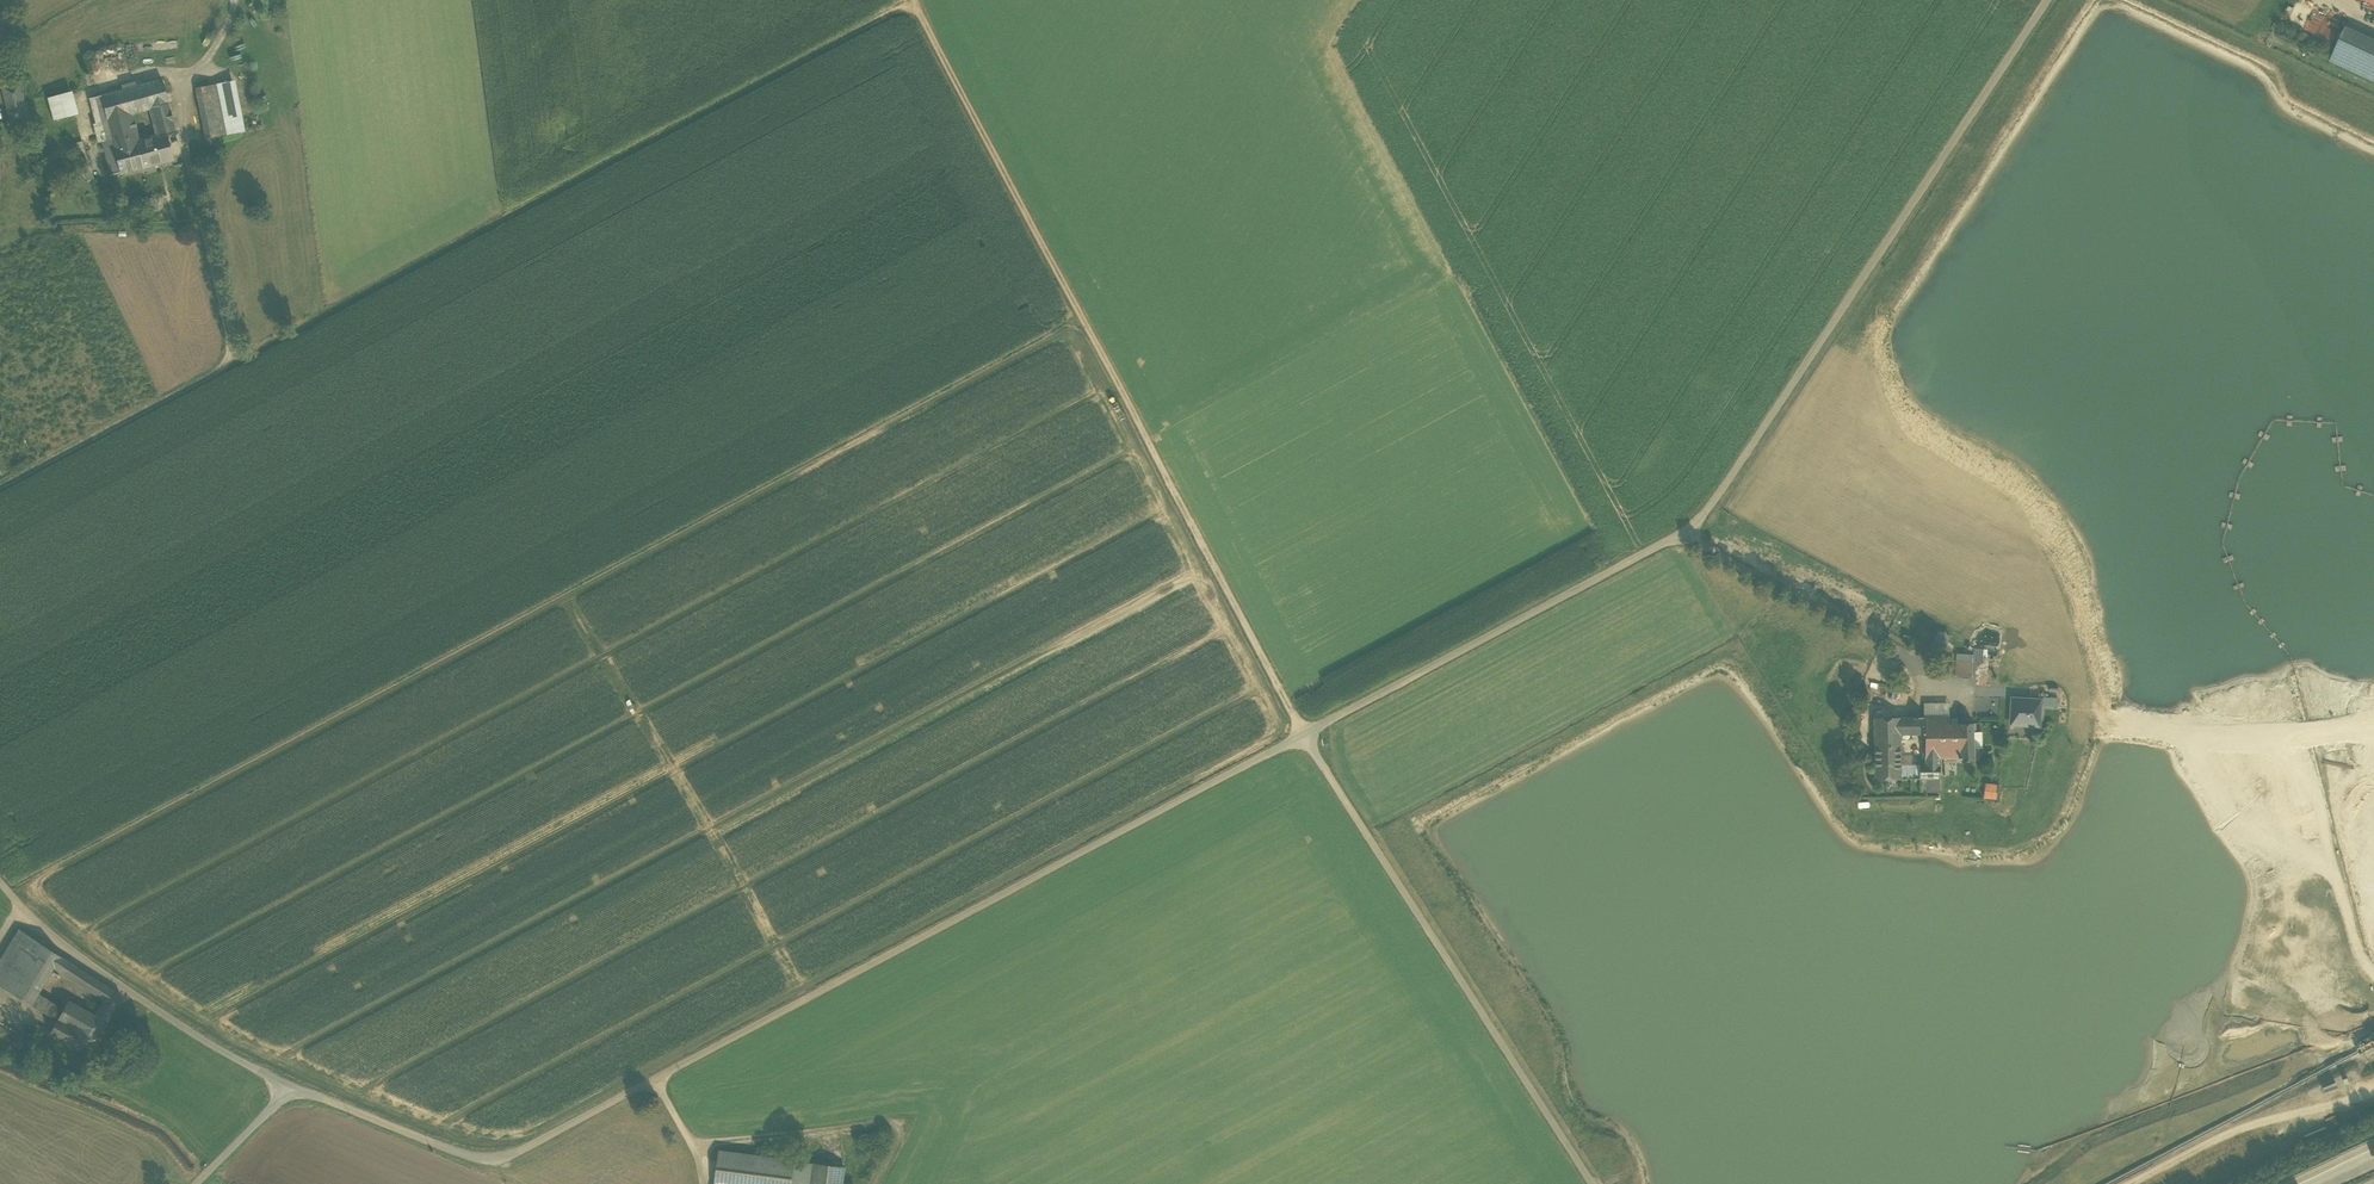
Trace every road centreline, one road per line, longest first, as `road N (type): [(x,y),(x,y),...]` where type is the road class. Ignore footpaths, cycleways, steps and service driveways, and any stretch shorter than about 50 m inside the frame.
road 1 (unclassified): [(291,1087),(450,1153),(490,1157),(530,1145),(1303,734)]
road 2 (unclassified): [(913,0),(0,485)]
road 3 (track): [(1303,734),(914,0)]
road 4 (unclassified): [(1679,535),(1714,504),(2048,0)]
road 5 (unclassified): [(1594,1183),(1303,734)]
road 6 (unclassified): [(1303,734),(1679,535)]
road 7 (unclassified): [(0,883),(79,956),(231,1059),(291,1087)]
road 8 (track): [(875,1183),(902,1123),(695,1148),(654,1077)]
road 9 (unclassified): [(1679,535),(1923,664)]
road 10 (unclassified): [(196,1183),(291,1087)]

